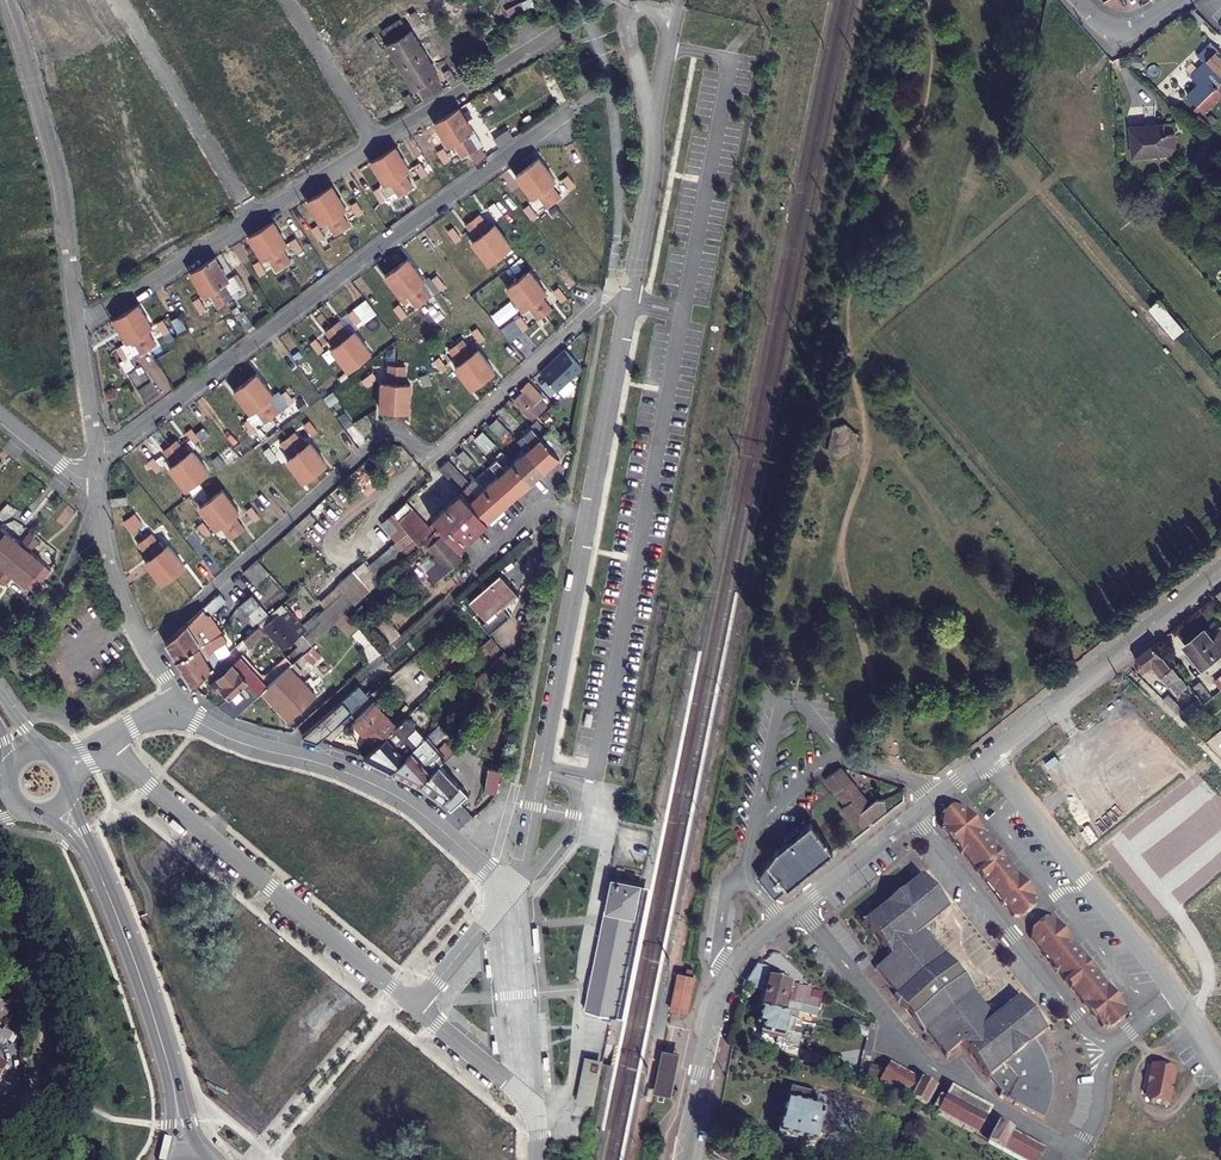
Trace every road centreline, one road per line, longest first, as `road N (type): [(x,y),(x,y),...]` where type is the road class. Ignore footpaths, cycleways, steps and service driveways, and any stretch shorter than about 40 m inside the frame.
road 1 (residential): [(629,302),(597,305),(438,451),(421,450),(396,431),(380,435),(146,646)]
road 2 (unclassified): [(504,897),(521,868),(629,302)]
road 3 (residential): [(95,455),(121,444),(572,109)]
road 4 (residential): [(798,907),(931,1066),(1062,1142),(1088,1134),(1104,1065),(1119,1041)]
road 5 (unclassified): [(107,742),(148,786),(415,1006)]
road 6 (residential): [(504,897),(446,834),(392,794),(178,714)]
road 7 (residential): [(5,0),(57,176),(77,320)]
road 8 (residential): [(914,815),(1088,1031),(1119,1041)]
road 9 (residential): [(987,756),(1176,996)]
road 10 (residential): [(1220,570),(987,756)]
road 11 (residential): [(798,907),(727,977),(683,1159)]
road 12 (residential): [(117,0),(250,220)]
road 13 (secondary): [(174,1086),(94,864)]
road 14 (residential): [(375,143),(575,20)]
road 15 (unclassified): [(415,1006),(524,1094),(535,1123),(536,1159)]
road 16 (residential): [(77,320),(103,312),(250,220)]
road 17 (residential): [(96,479),(111,572),(146,646)]
road 18 (residential): [(288,0),(375,143)]
road 19 (residential): [(914,815),(798,907)]
road 20 (residential): [(250,220),(375,143)]
road 21 (unclassified): [(415,1006),(504,897)]
road 22 (unclassified): [(504,897),(518,1033)]
road 23 (residential): [(77,320),(95,455)]

